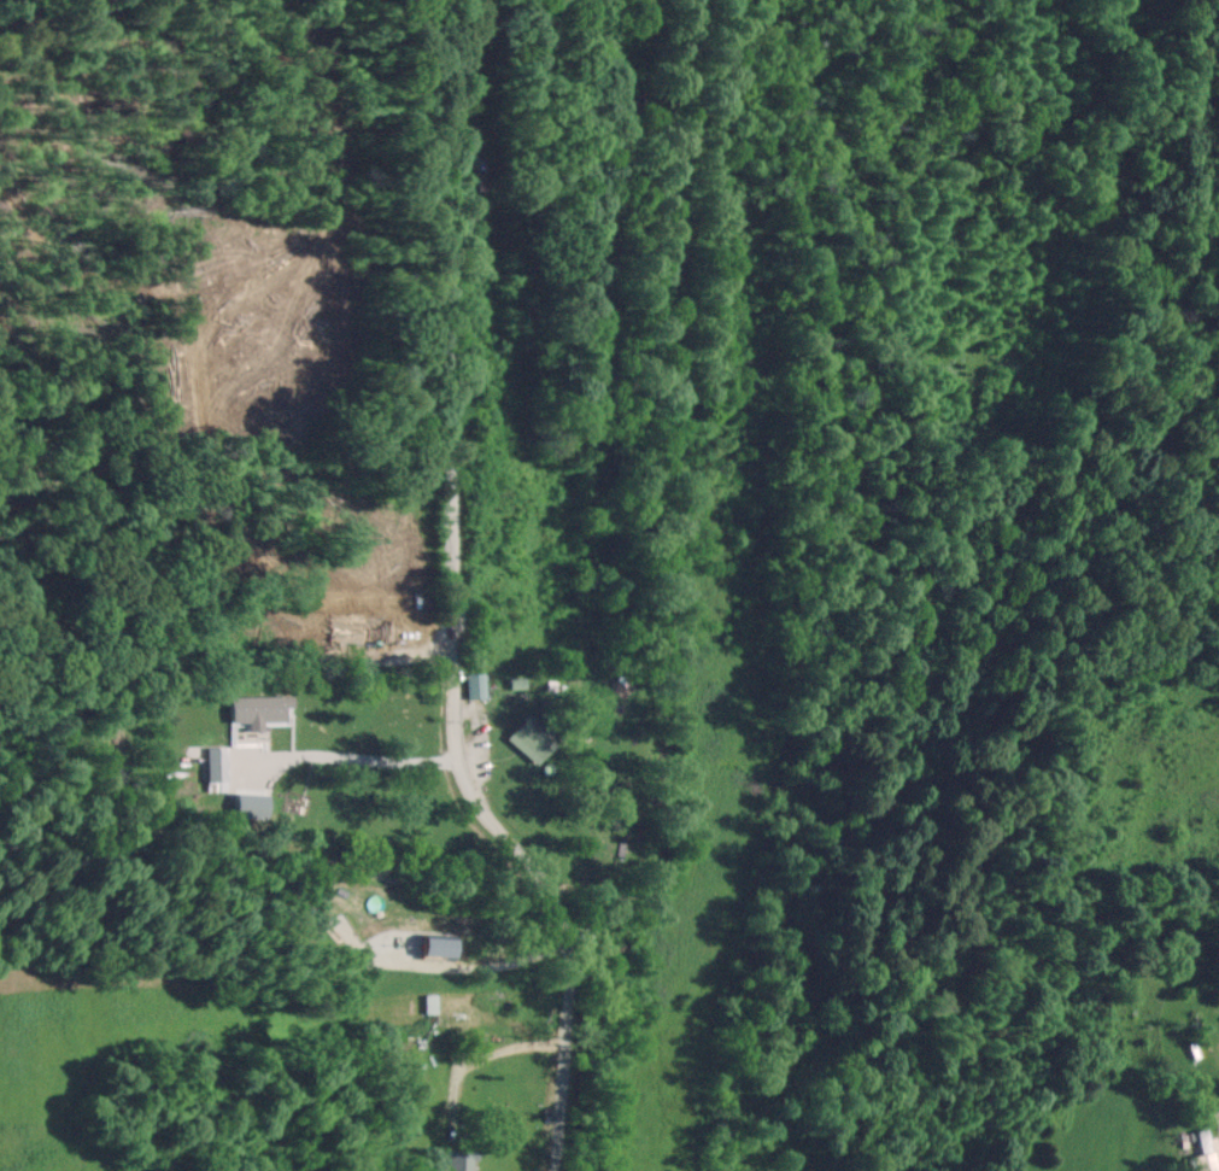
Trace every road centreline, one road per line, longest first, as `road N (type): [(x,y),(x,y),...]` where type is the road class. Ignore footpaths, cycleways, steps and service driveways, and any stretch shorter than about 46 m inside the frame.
road 1 (residential): [(565,972),(553,902),(467,780),(452,721),(445,0)]
road 2 (residential): [(554,1170),(565,972)]

